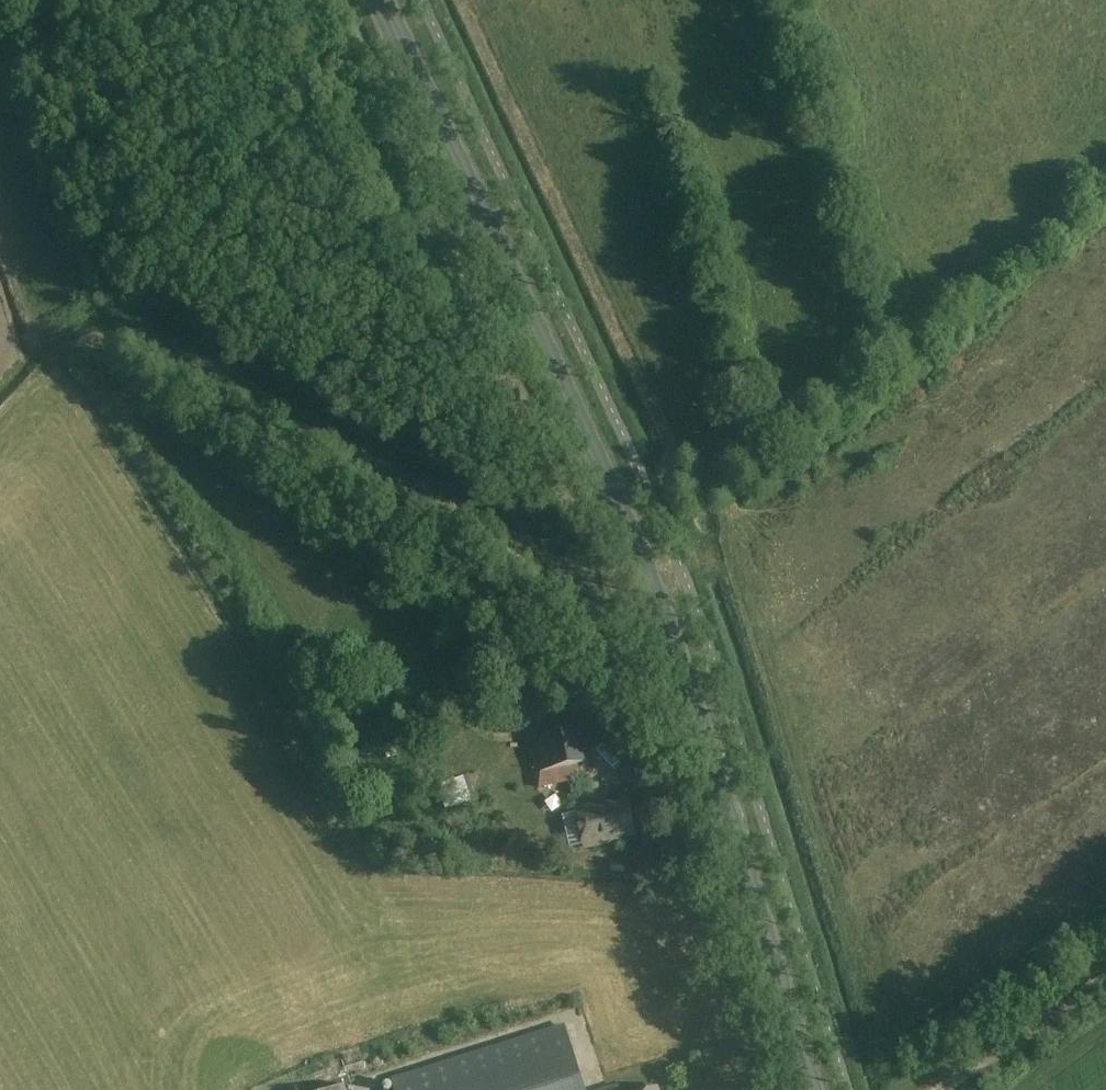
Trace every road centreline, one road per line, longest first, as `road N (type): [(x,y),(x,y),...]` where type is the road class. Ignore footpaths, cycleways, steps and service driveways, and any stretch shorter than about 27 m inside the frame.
road 1 (secondary): [(807,1089),(672,646),(379,0)]
road 2 (track): [(943,1089),(1105,984)]

